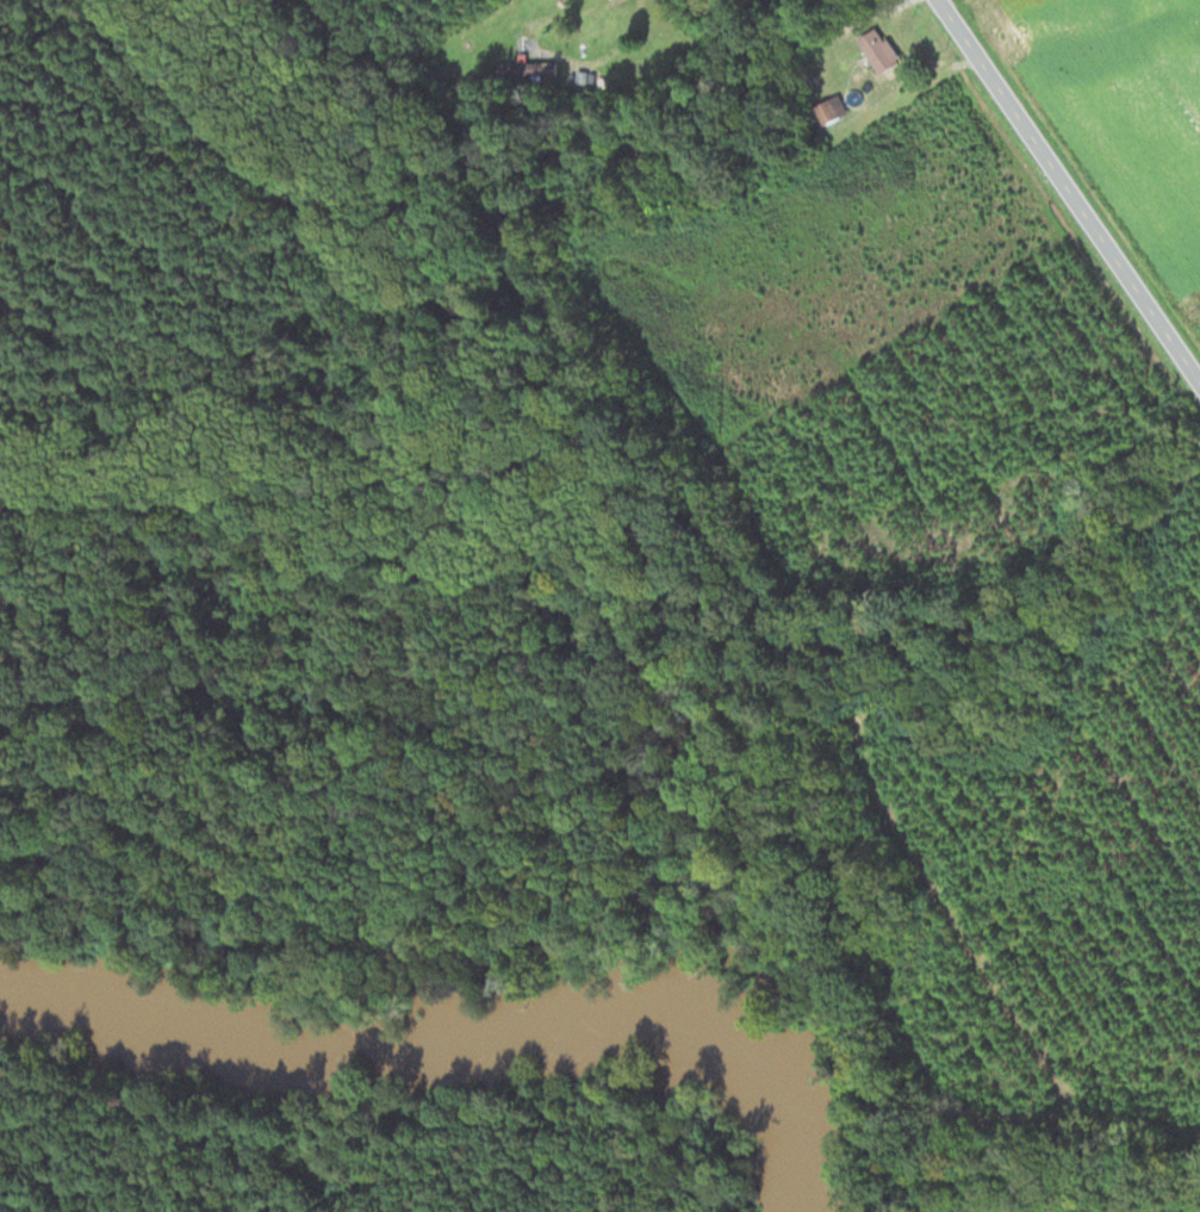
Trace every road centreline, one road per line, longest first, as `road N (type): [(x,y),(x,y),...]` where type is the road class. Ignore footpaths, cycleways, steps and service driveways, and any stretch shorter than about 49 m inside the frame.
road 1 (secondary): [(937,0),(1199,385)]

